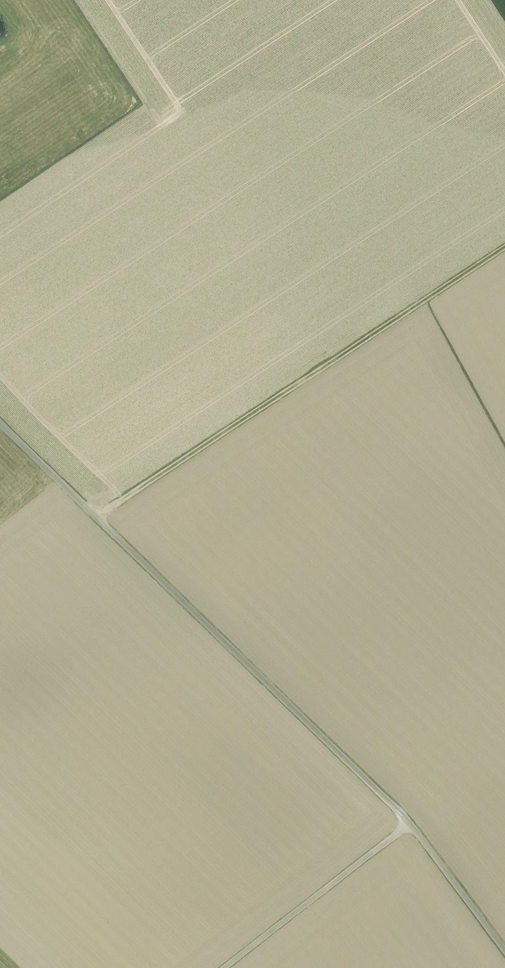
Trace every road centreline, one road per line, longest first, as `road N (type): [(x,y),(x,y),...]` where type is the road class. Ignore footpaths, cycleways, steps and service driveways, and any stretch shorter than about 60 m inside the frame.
road 1 (unclassified): [(504,951),(409,824),(86,521),(0,424)]
road 2 (track): [(504,244),(86,521)]
road 3 (track): [(230,967),(409,824)]

